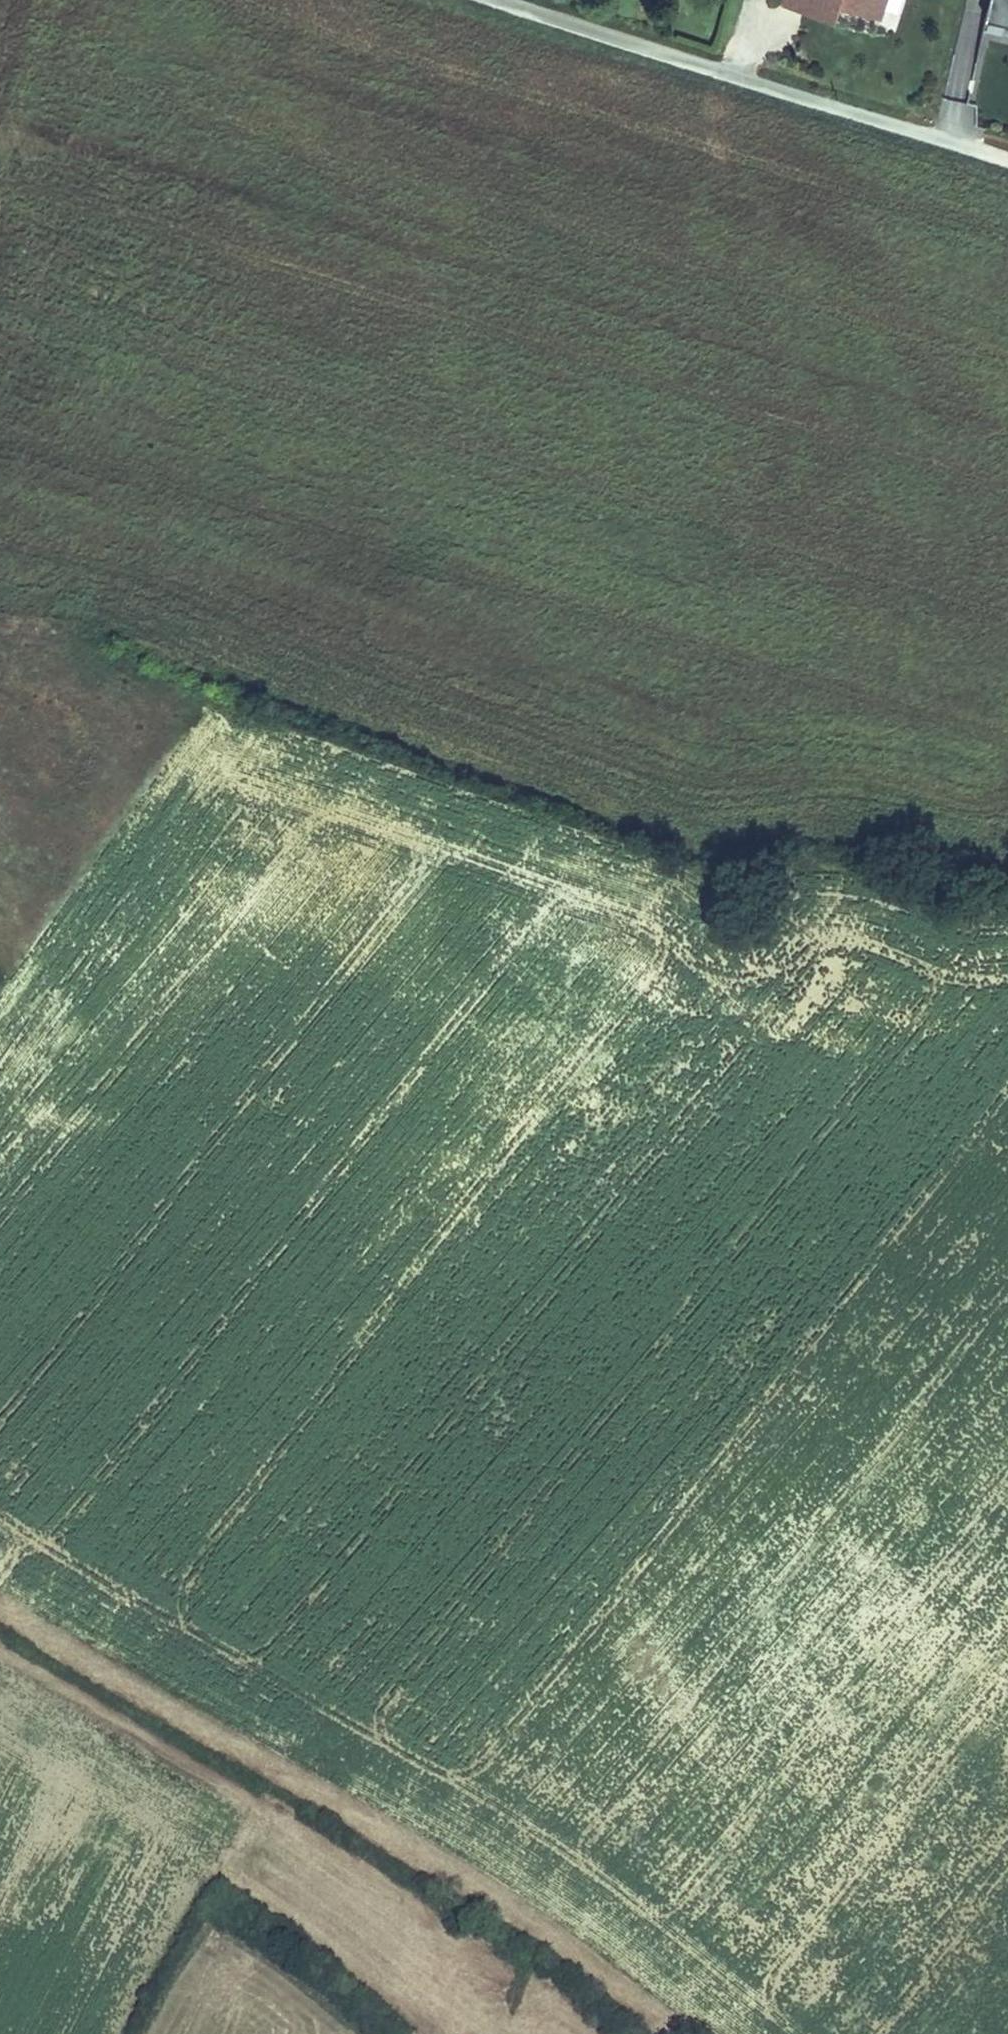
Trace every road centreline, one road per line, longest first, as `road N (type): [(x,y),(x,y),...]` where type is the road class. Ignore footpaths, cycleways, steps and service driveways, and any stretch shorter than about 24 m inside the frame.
road 1 (residential): [(518,0),(1007,162)]

